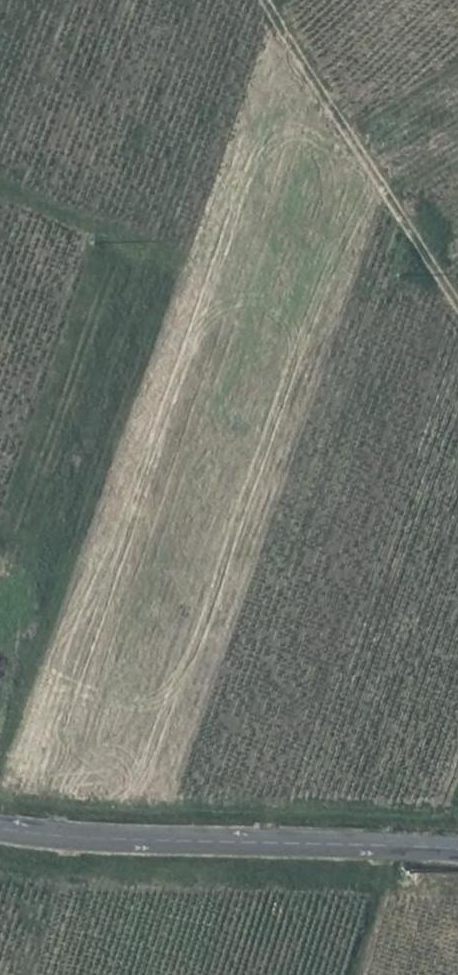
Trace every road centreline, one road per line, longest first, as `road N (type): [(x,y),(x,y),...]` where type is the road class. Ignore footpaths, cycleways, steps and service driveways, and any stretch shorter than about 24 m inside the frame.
road 1 (tertiary): [(457,850),(108,841),(0,830)]
road 2 (track): [(457,315),(262,0)]

